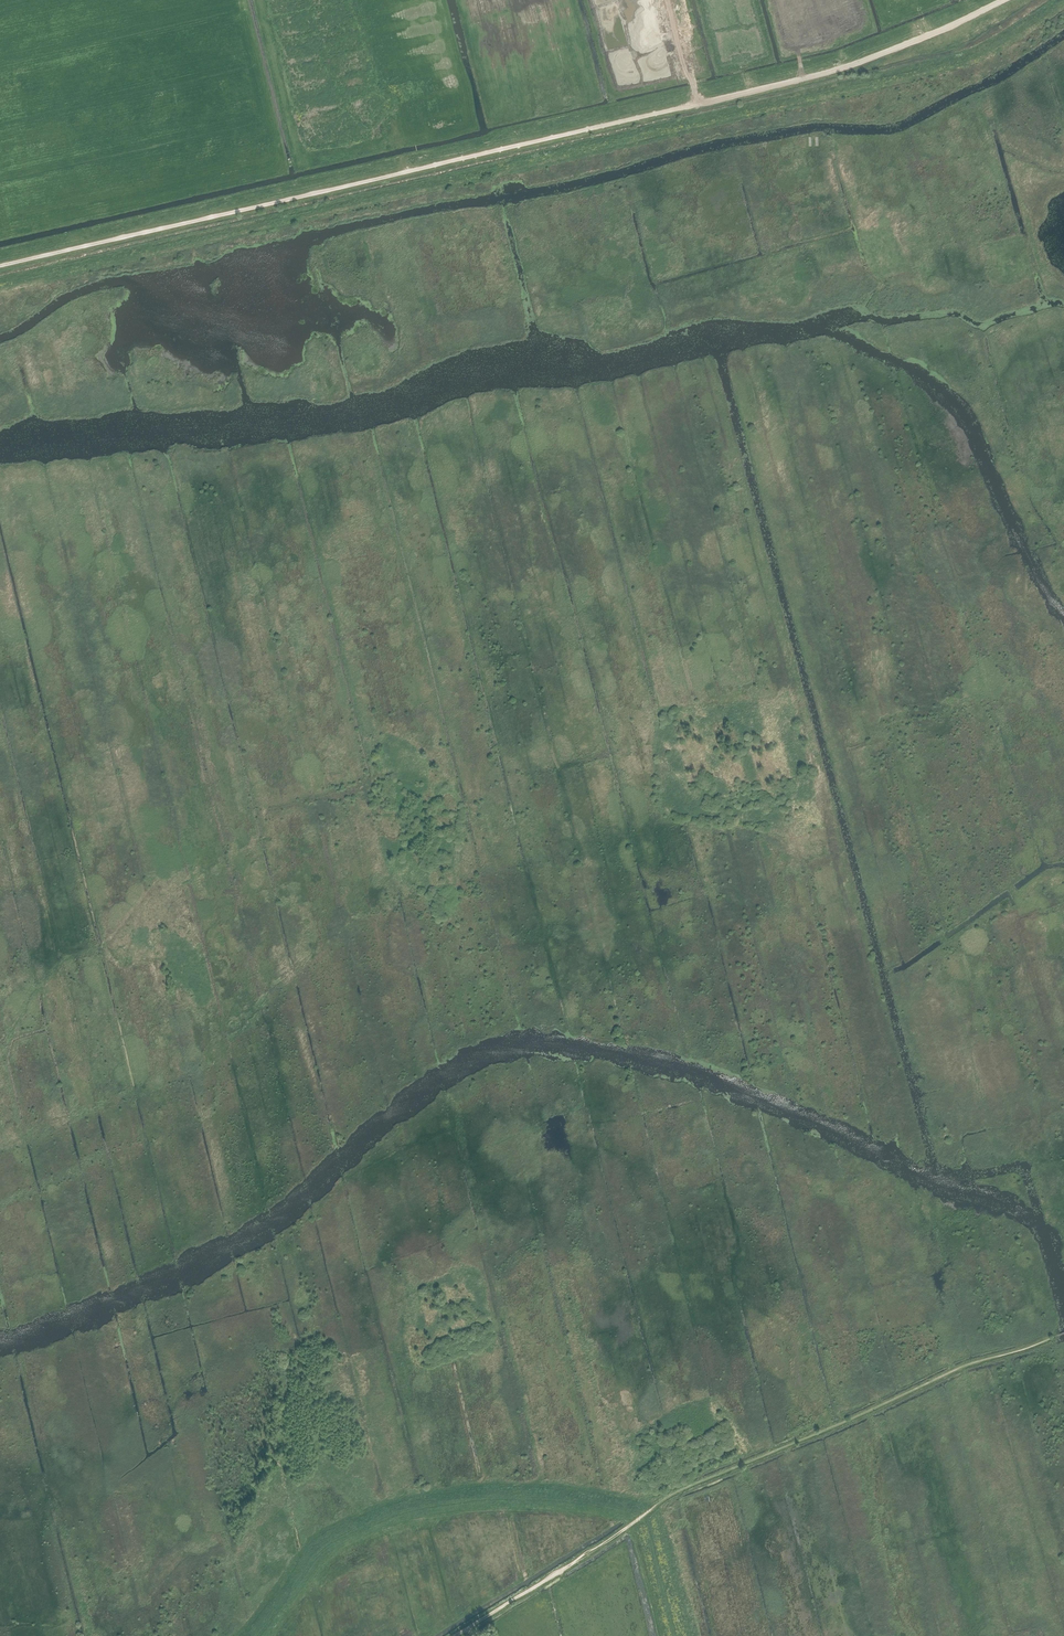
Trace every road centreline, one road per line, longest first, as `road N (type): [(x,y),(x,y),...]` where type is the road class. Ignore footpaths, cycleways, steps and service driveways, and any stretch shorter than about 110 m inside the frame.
road 1 (track): [(1006,0),(809,79),(0,266)]
road 2 (track): [(643,1515),(674,1493),(963,1367),(1063,1333)]
road 3 (track): [(477,1622),(643,1515)]

